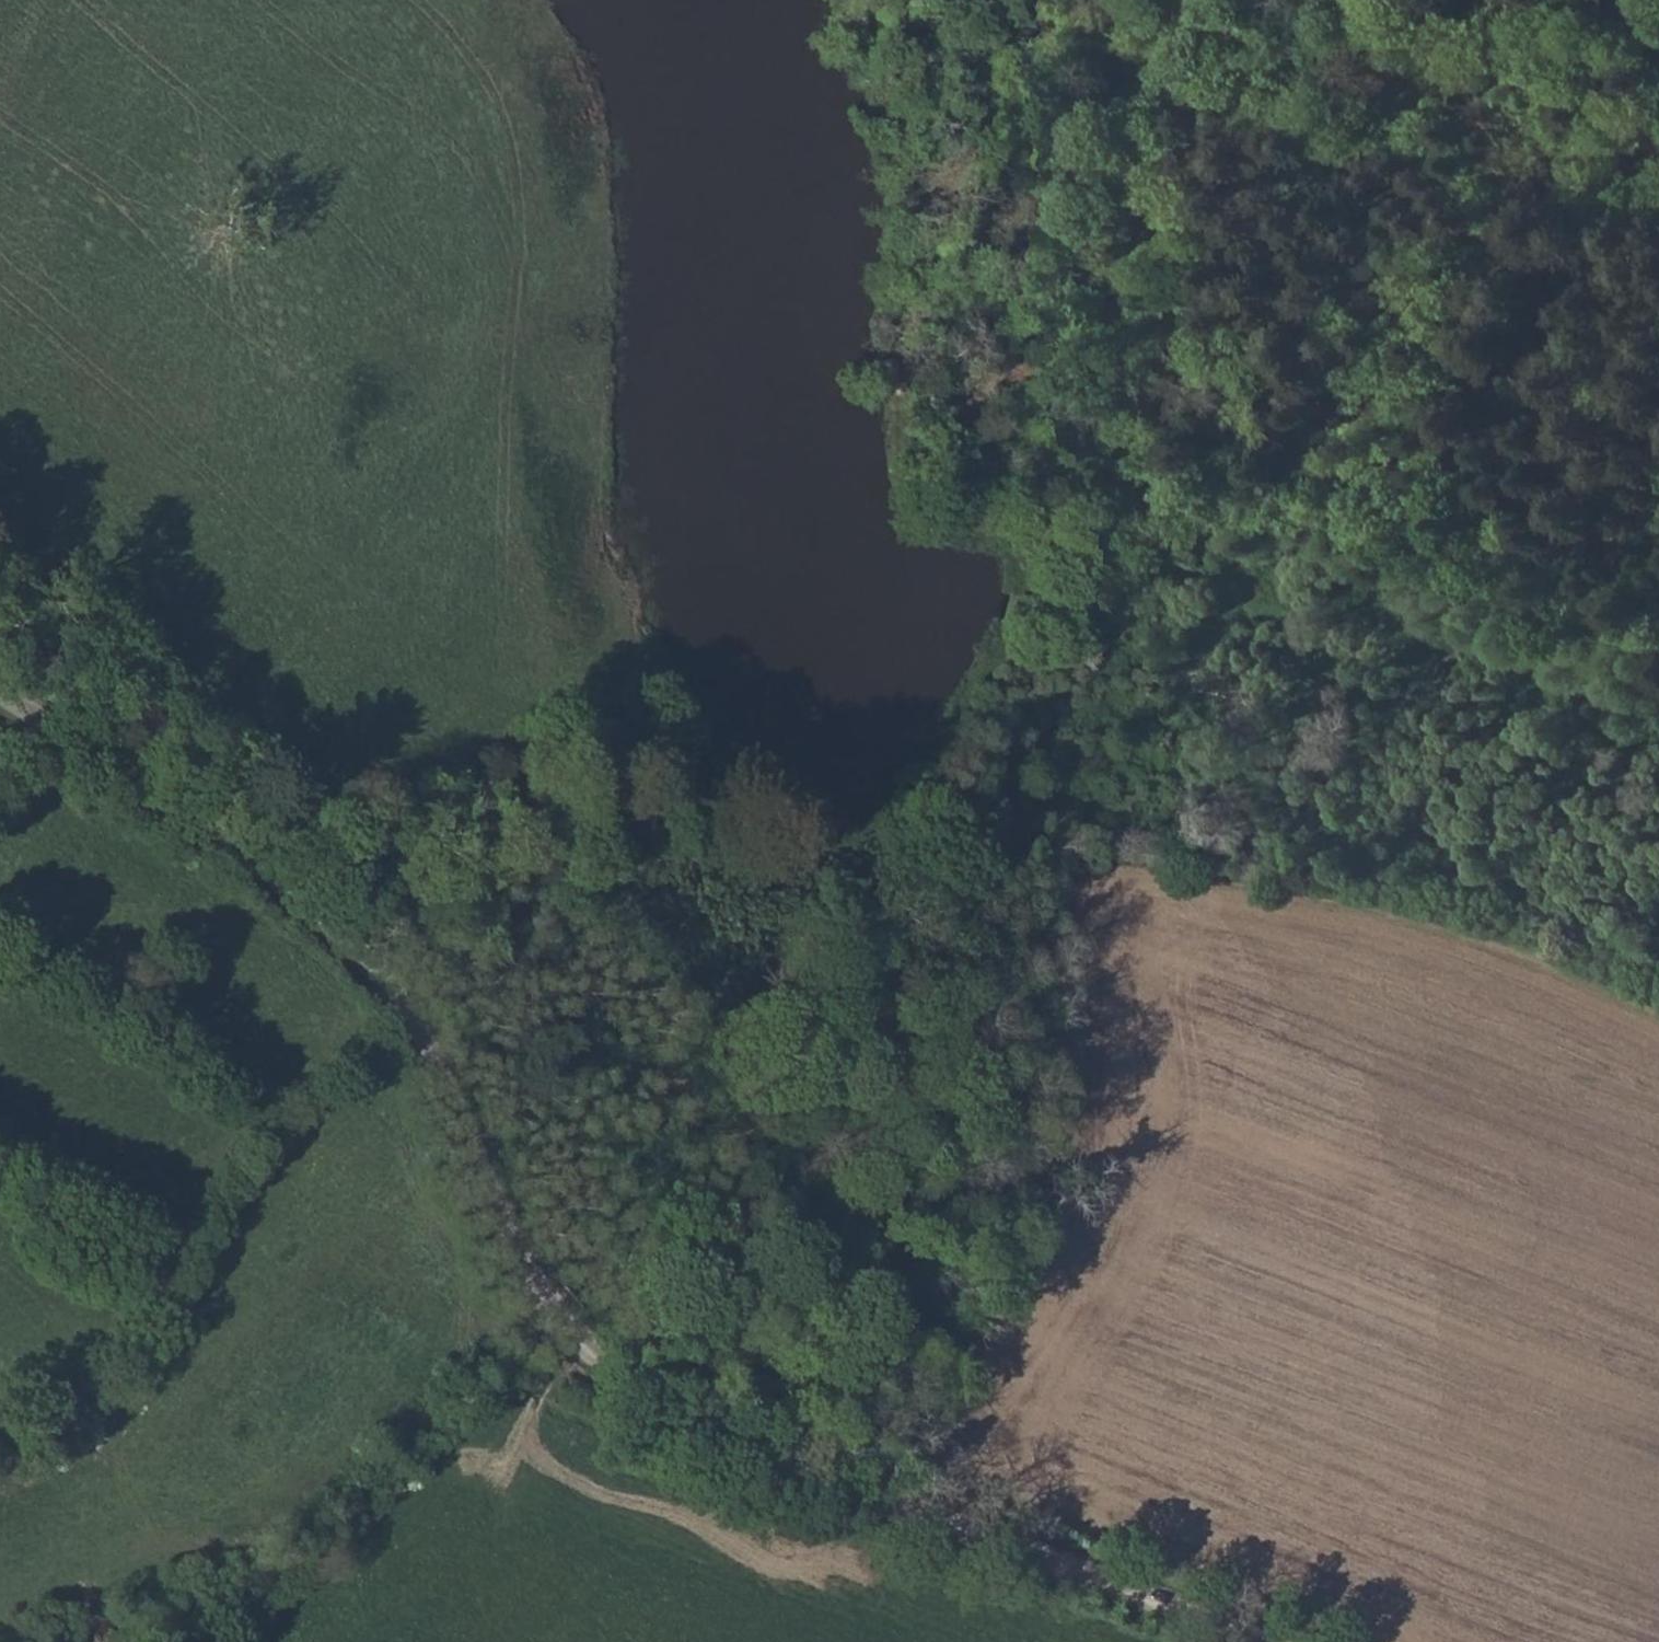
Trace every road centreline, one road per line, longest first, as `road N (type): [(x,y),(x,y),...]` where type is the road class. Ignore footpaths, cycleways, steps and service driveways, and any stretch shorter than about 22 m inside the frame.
road 1 (unclassified): [(1246,1641),(680,1416),(516,1263),(462,1154),(408,1008),(285,883),(0,687)]
road 2 (unclassified): [(1658,99),(1475,71),(1260,0)]

